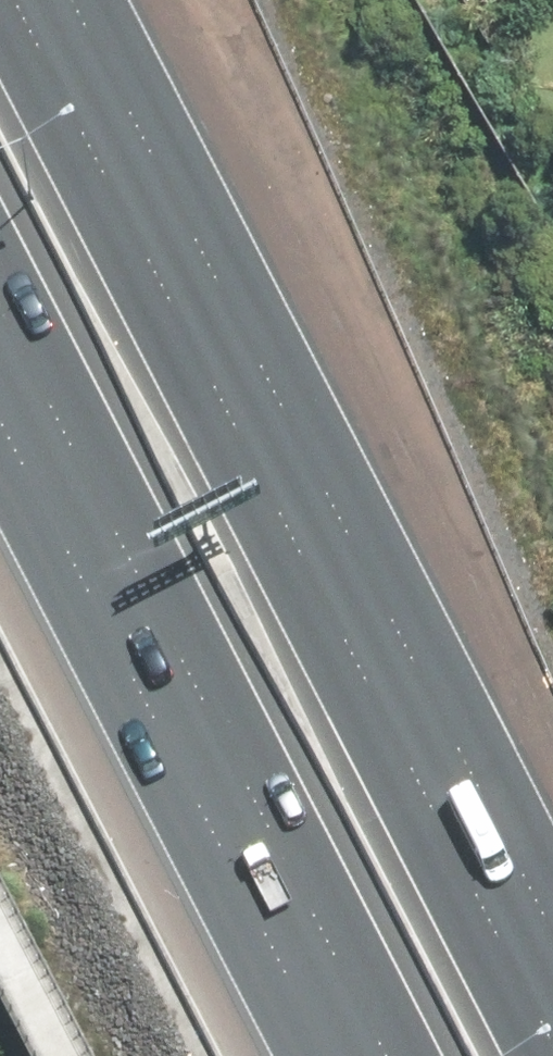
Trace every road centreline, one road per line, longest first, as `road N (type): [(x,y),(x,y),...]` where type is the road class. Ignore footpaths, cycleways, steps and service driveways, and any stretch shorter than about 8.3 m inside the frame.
road 1 (motorway): [(41,0),(552,988)]
road 2 (motorway): [(357,1055),(0,367)]

